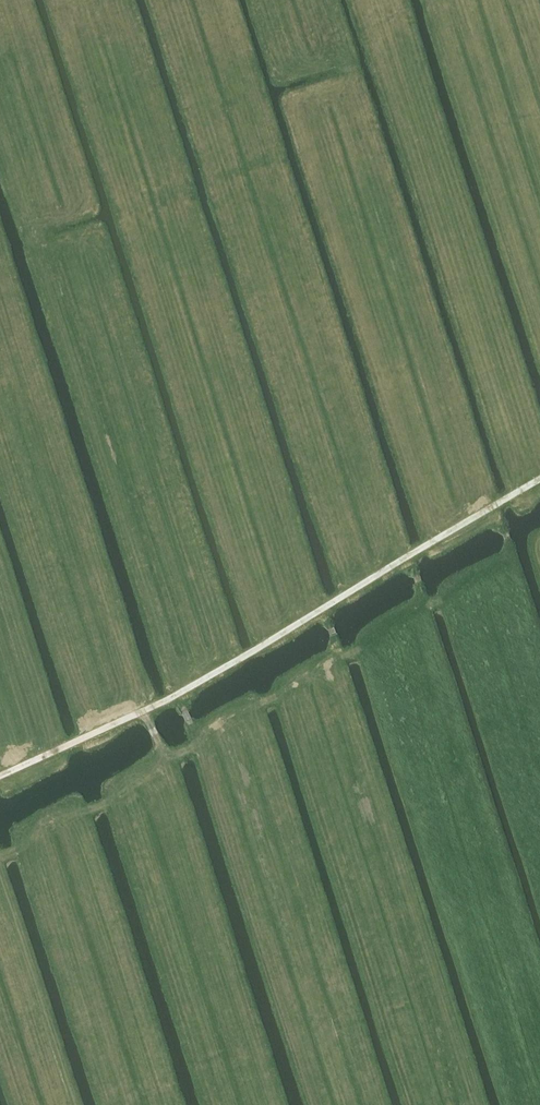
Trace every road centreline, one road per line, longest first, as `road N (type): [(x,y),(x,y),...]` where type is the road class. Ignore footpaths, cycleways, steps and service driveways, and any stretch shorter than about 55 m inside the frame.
road 1 (track): [(0,776),(188,690),(539,480)]
road 2 (track): [(313,1104),(184,711)]
road 3 (track): [(79,1104),(0,868)]

